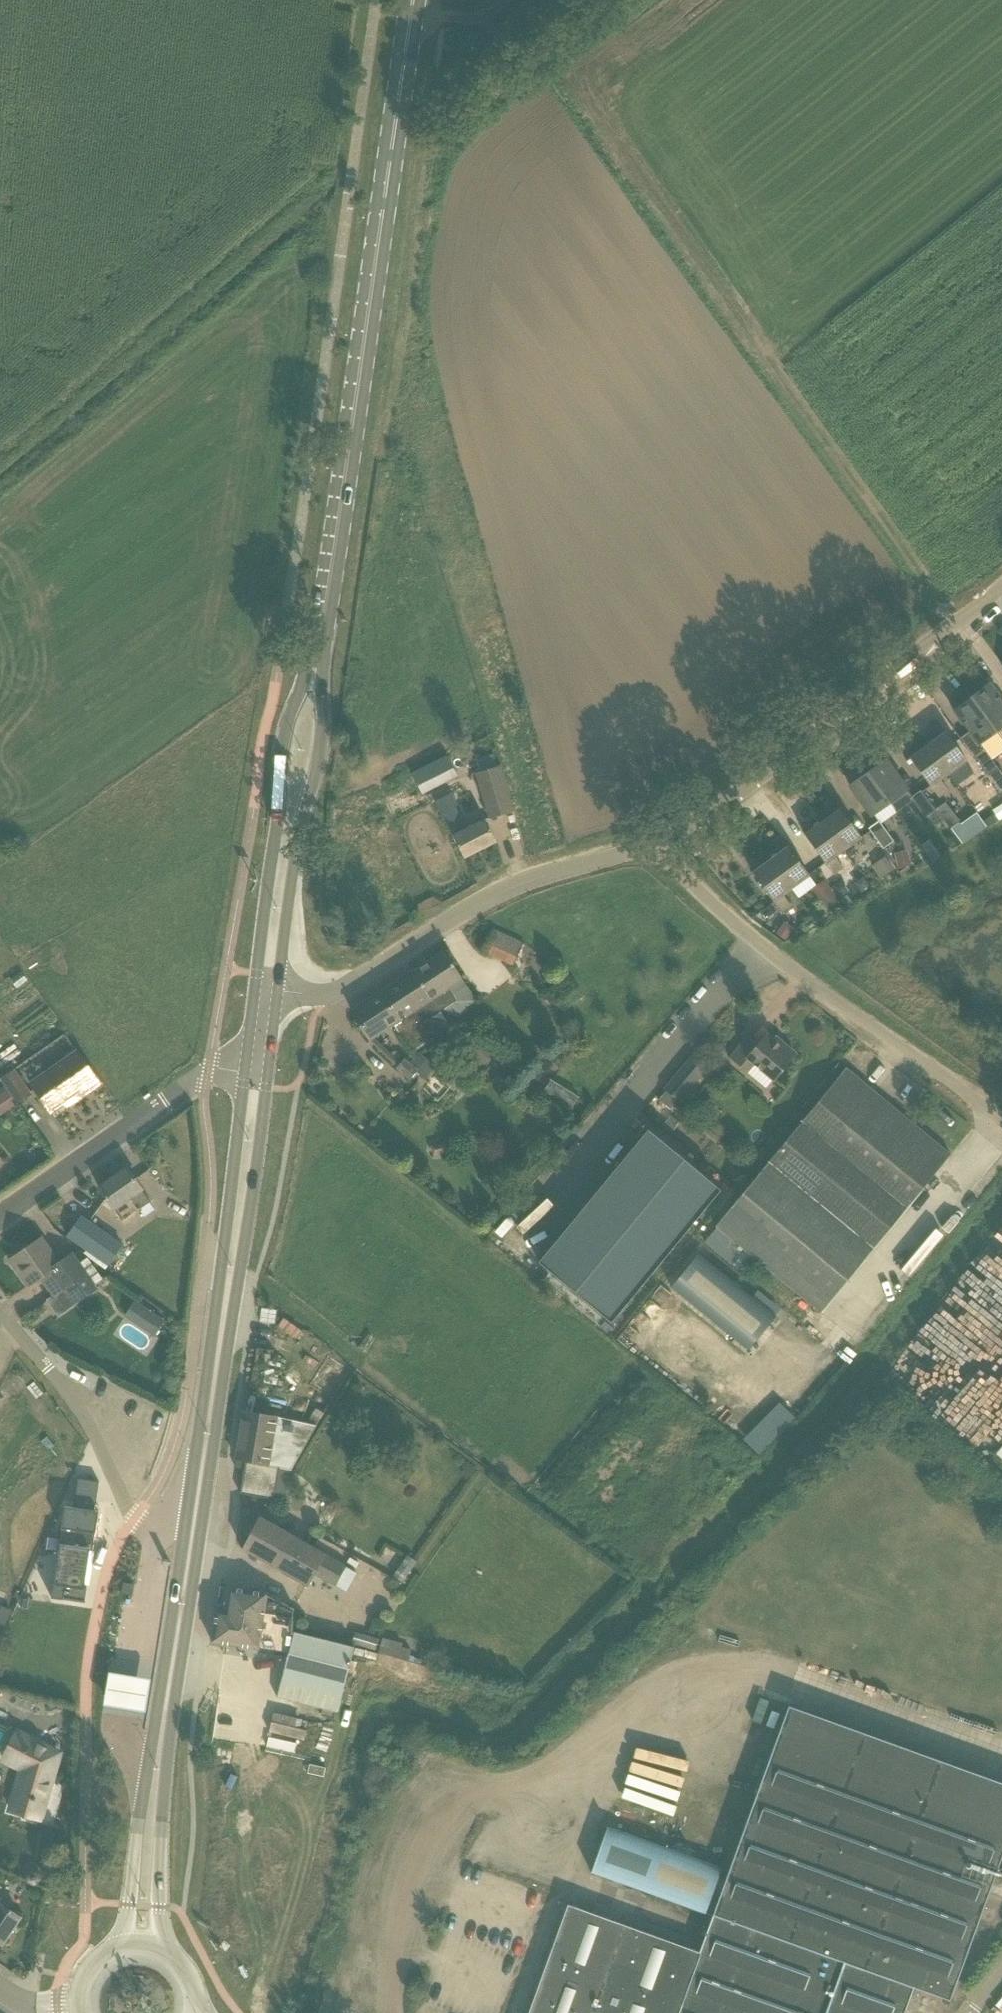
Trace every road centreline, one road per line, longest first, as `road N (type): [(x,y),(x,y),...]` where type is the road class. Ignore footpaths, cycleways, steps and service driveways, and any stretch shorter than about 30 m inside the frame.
road 1 (primary): [(316,662),(413,0)]
road 2 (primary): [(245,1072),(185,1528)]
road 3 (primary): [(202,1530),(268,1075)]
road 4 (unclassified): [(1001,1121),(743,933),(651,847)]
road 5 (tertiary): [(651,847),(710,813),(1001,587)]
road 6 (primary): [(185,1528),(125,1947)]
road 7 (primary): [(160,1949),(170,1735),(202,1530)]
road 8 (tertiary): [(319,995),(521,884),(651,847)]
road 9 (primary): [(279,991),(303,814),(324,752),(316,662)]
road 10 (primary): [(316,662),(280,747),(255,987)]
road 11 (unclassified): [(185,1528),(135,1521),(63,1388),(0,1315)]
road 12 (tertiary): [(0,1219),(207,1073),(245,1072)]
road 13 (track): [(585,0),(390,156)]

